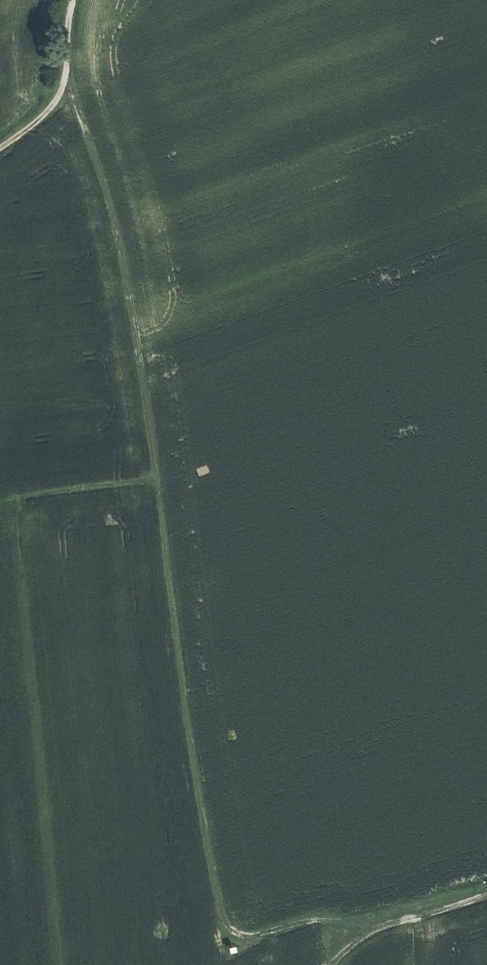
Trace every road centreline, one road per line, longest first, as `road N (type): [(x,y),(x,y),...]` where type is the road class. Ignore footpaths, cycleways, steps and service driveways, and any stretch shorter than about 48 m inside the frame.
road 1 (track): [(66,83),(108,169),(146,345),(225,929),(237,939),(311,922),(345,949)]
road 2 (track): [(73,0),(66,83),(42,116),(0,148)]
road 3 (track): [(345,949),(371,933),(486,895)]

